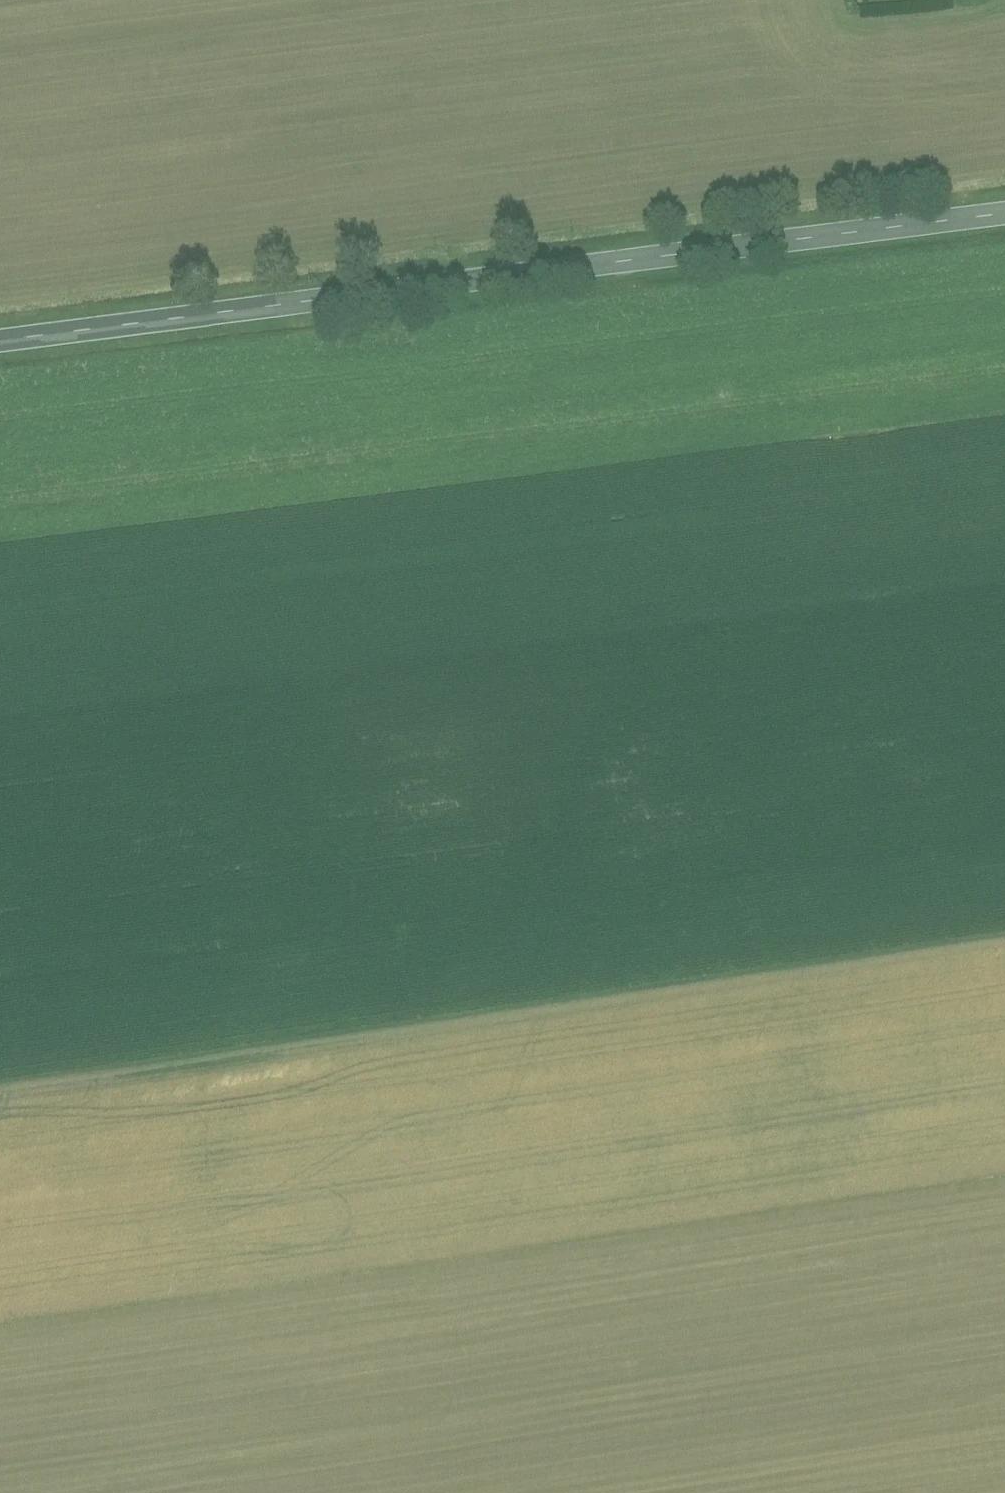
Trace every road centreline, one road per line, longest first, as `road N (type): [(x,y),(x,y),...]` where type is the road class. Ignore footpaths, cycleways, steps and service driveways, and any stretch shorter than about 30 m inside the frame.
road 1 (tertiary): [(0,344),(1004,218)]

